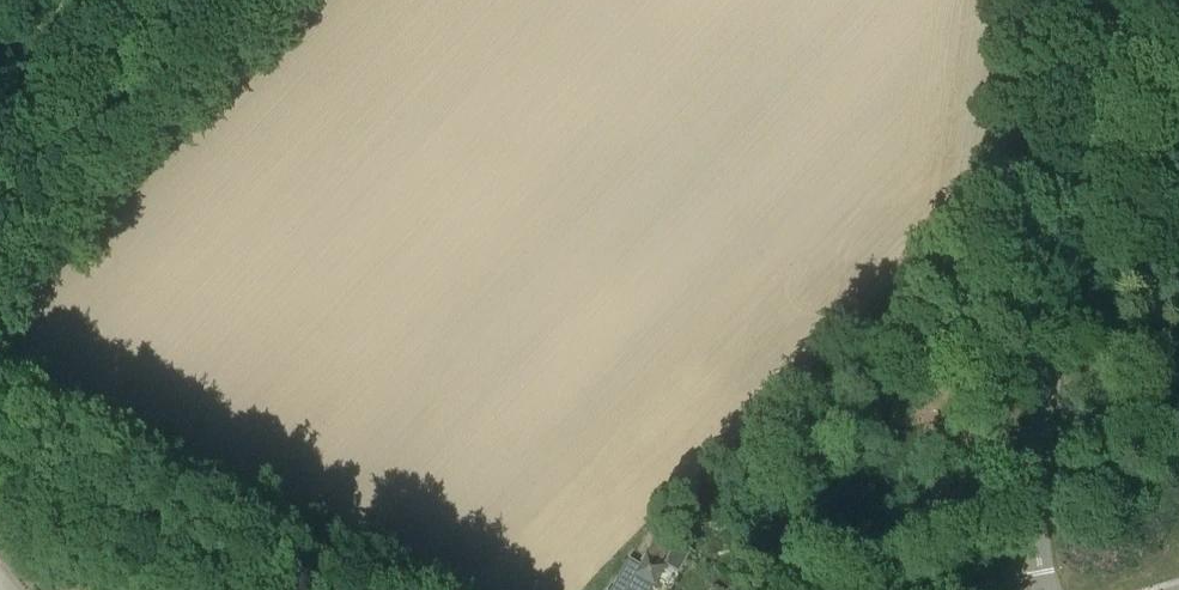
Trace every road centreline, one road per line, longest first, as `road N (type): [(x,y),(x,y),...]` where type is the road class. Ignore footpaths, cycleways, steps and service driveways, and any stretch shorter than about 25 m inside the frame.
road 1 (residential): [(1051,589),(1039,492),(1102,0)]
road 2 (track): [(197,0),(0,214)]
road 3 (unclassified): [(131,534),(0,467)]
road 4 (unclassified): [(241,589),(131,534)]

